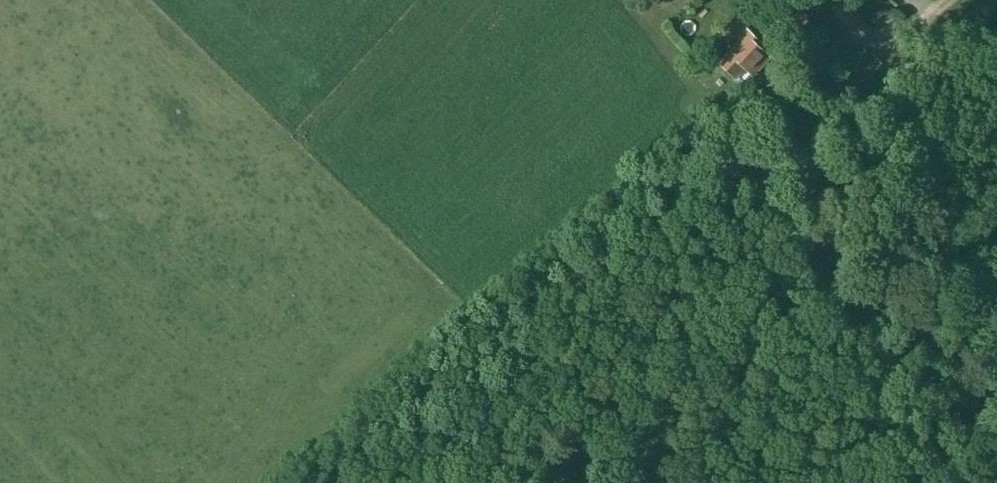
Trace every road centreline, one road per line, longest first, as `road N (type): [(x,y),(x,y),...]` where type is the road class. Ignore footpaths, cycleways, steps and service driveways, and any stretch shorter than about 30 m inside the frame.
road 1 (track): [(948,0),(766,170),(996,464)]

